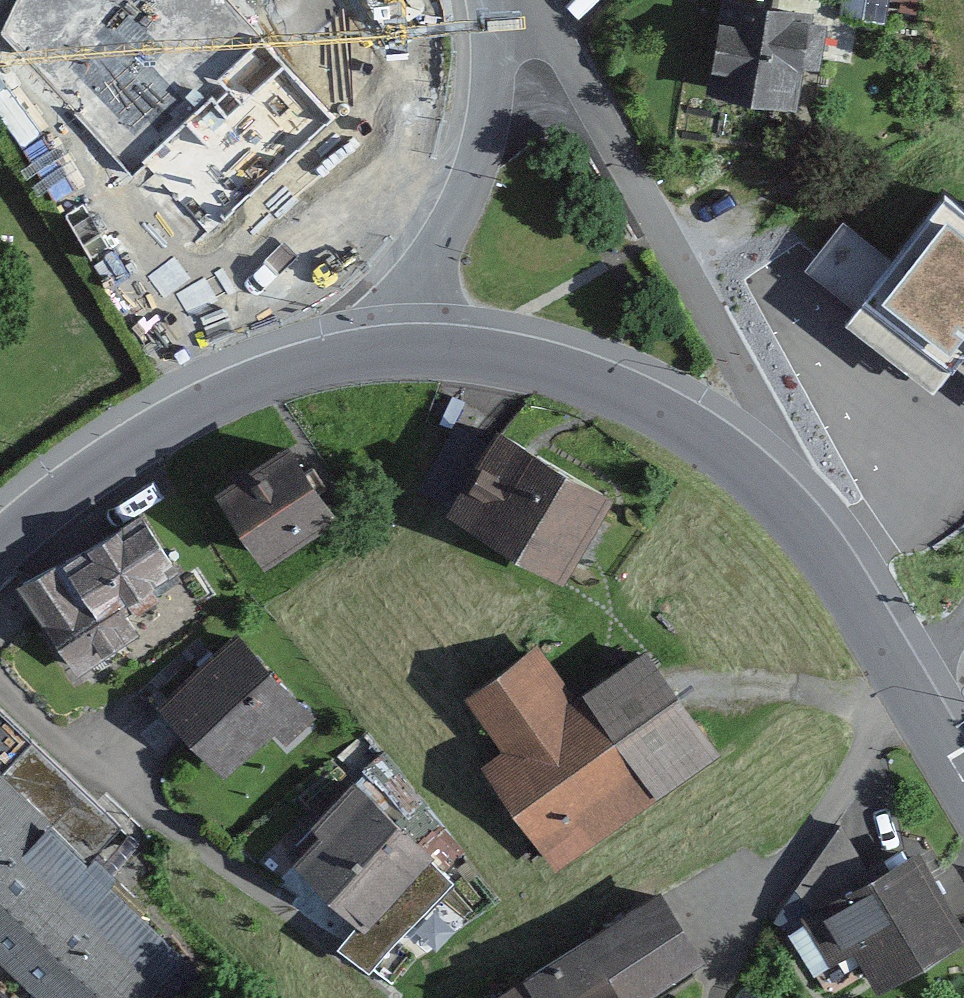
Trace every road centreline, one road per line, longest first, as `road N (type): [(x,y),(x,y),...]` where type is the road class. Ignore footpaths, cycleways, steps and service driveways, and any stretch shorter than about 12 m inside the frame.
road 1 (residential): [(499,0),(543,27),(568,61),(780,452),(796,525)]
road 2 (residential): [(796,525),(665,421),(598,387),(538,367),(395,348)]
road 3 (residential): [(395,348),(266,377),(163,421),(77,471),(0,536)]
road 4 (residential): [(0,690),(307,919)]
road 5 (residential): [(492,0),(486,115),(470,182),(395,348)]
road 6 (residential): [(903,688),(796,525)]

